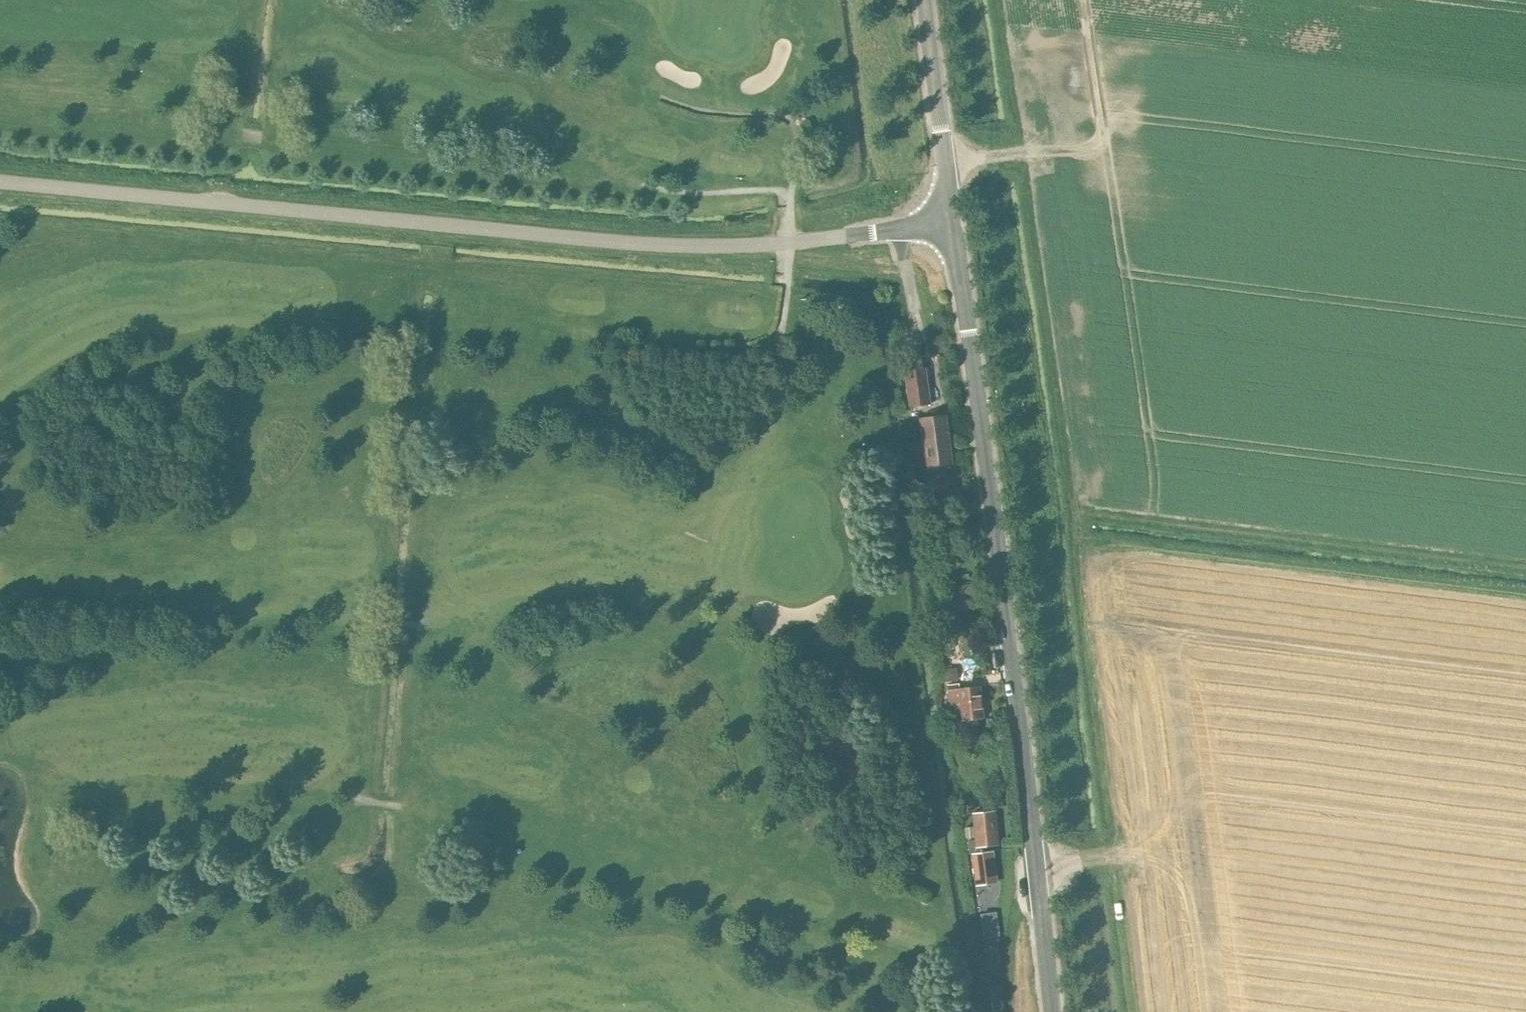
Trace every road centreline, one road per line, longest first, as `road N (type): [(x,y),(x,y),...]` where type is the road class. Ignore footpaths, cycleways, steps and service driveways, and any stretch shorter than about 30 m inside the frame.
road 1 (residential): [(953,228),(786,244),(598,240),(0,182)]
road 2 (unclassified): [(1054,1011),(953,228)]
road 3 (unclassified): [(953,228),(925,0)]

